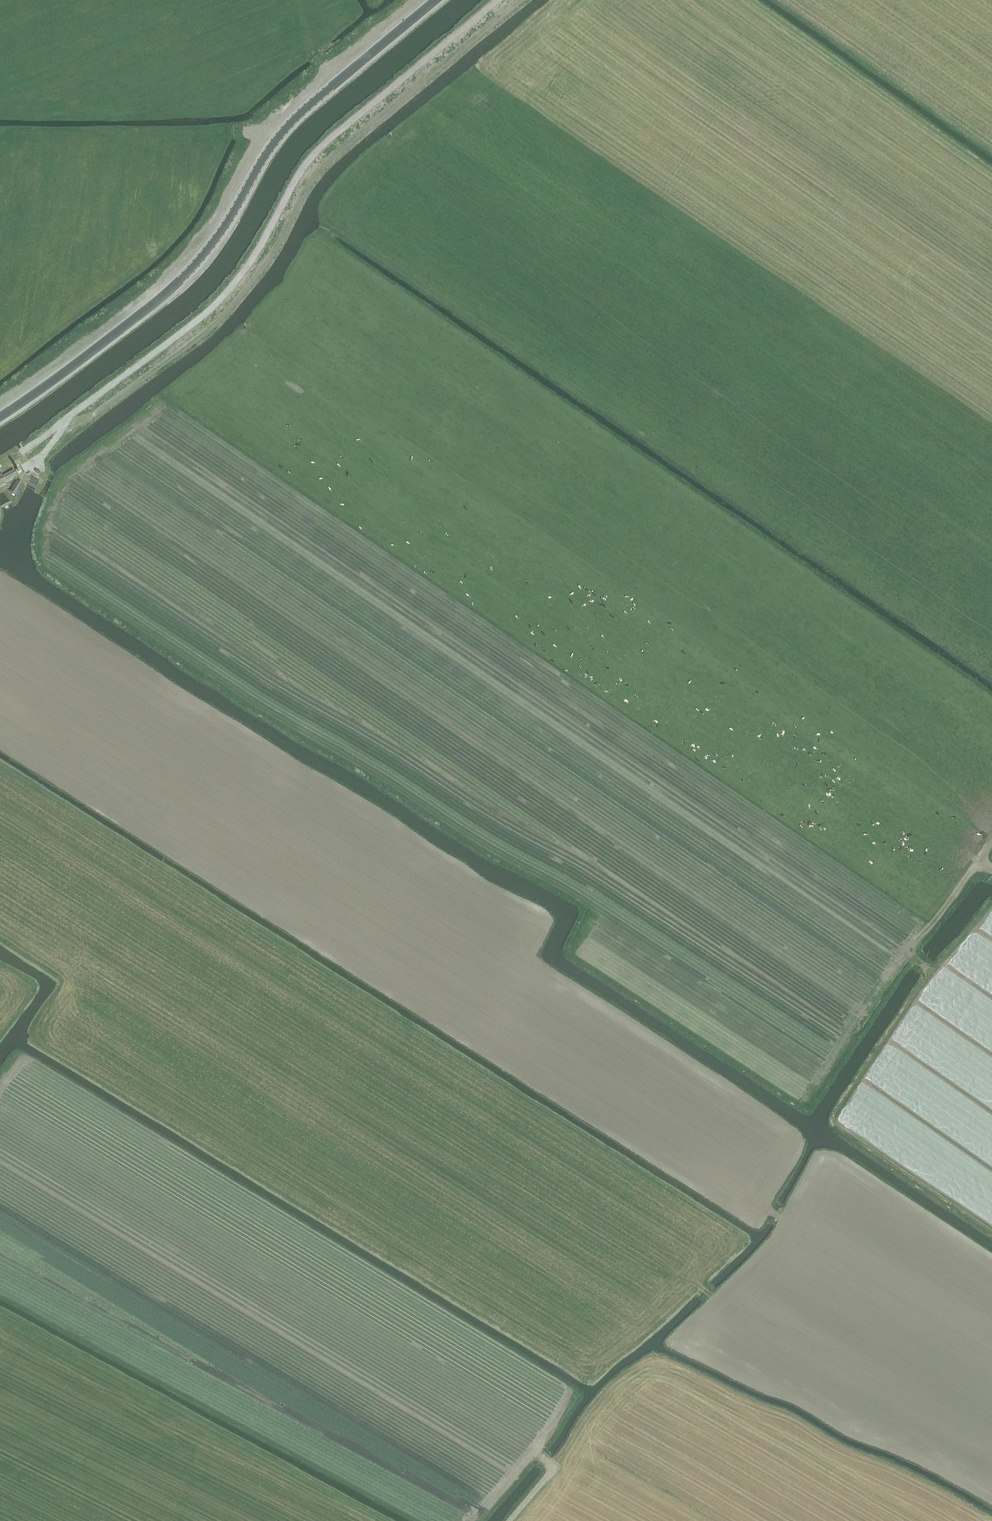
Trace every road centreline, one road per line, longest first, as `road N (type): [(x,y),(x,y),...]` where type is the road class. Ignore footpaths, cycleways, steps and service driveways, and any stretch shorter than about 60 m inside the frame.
road 1 (unclassified): [(0,418),(172,290),(222,234),(289,124),(440,0)]

